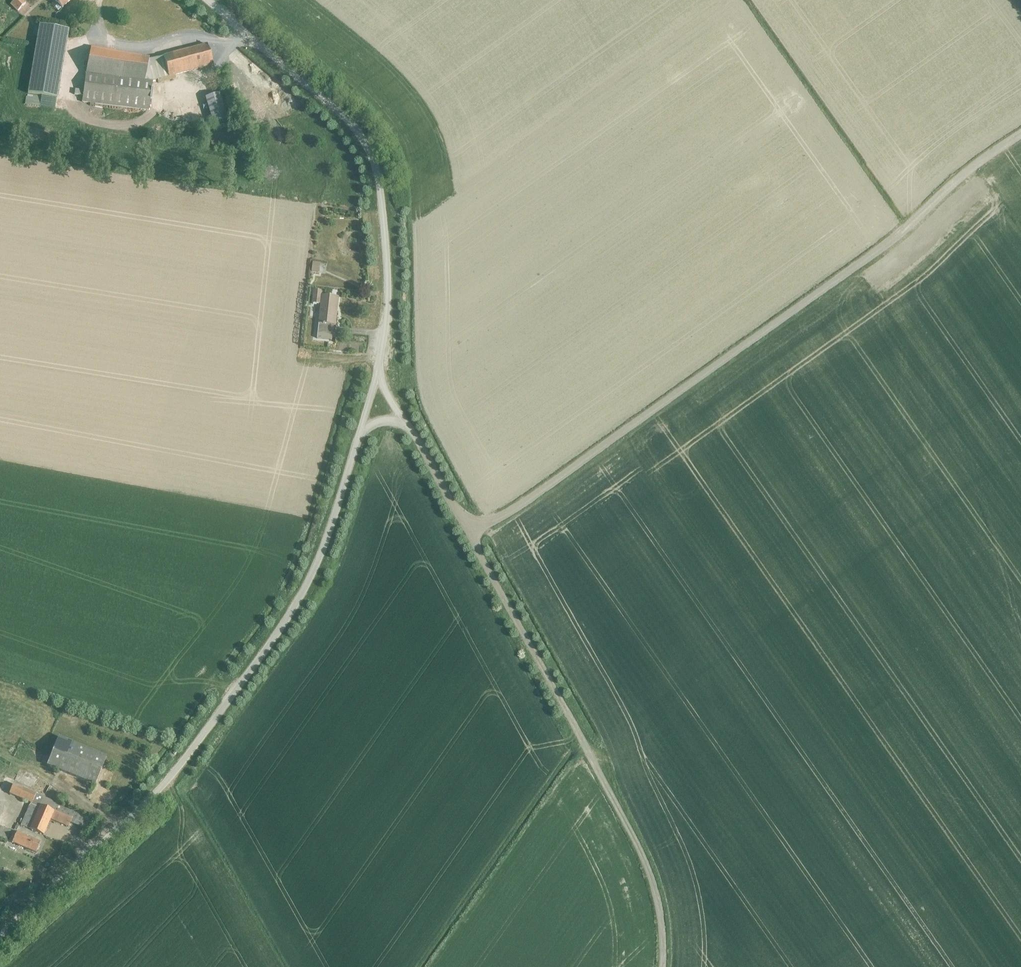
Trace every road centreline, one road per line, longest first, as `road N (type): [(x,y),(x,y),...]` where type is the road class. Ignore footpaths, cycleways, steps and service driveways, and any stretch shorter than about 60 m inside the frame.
road 1 (unclassified): [(0,933),(150,799),(293,610),(320,557),(361,430)]
road 2 (unclassified): [(543,489),(890,240),(1020,135)]
road 3 (track): [(476,524),(476,548),(641,853),(659,910),(662,966)]
road 4 (unclassified): [(377,378),(388,277),(369,150),(334,108),(205,0)]
road 5 (unclassified): [(543,489),(500,519),(465,521),(400,421)]

